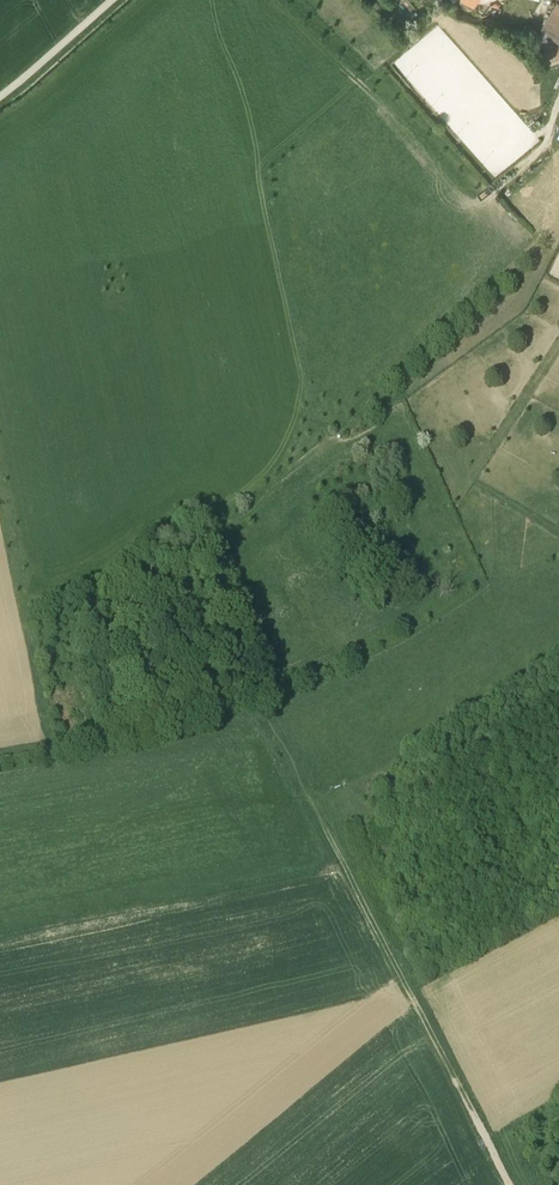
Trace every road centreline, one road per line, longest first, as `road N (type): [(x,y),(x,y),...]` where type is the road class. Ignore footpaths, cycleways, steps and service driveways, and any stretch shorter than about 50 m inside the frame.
road 1 (track): [(509,1184),(260,705)]
road 2 (track): [(0,96),(111,0)]

